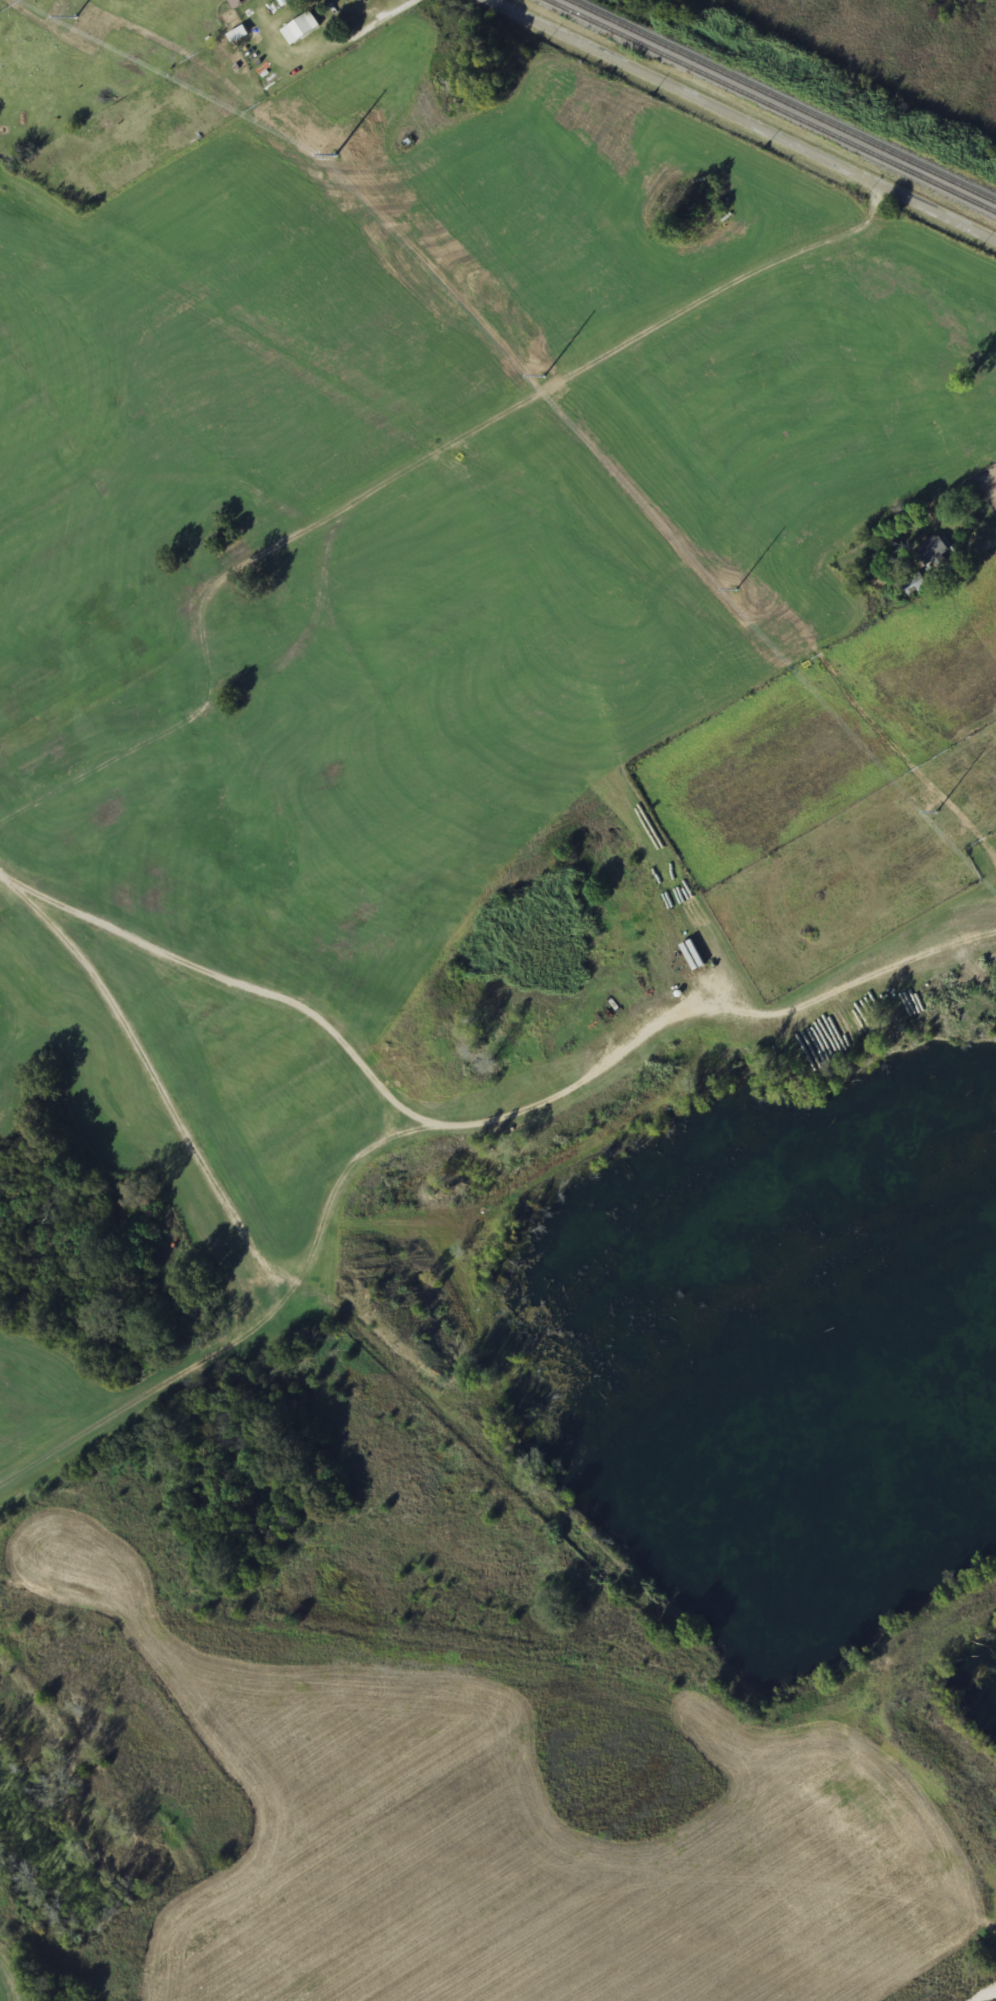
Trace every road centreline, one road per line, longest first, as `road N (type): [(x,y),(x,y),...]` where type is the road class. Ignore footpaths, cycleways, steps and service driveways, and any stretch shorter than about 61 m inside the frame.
road 1 (residential): [(995,244),(480,0)]

